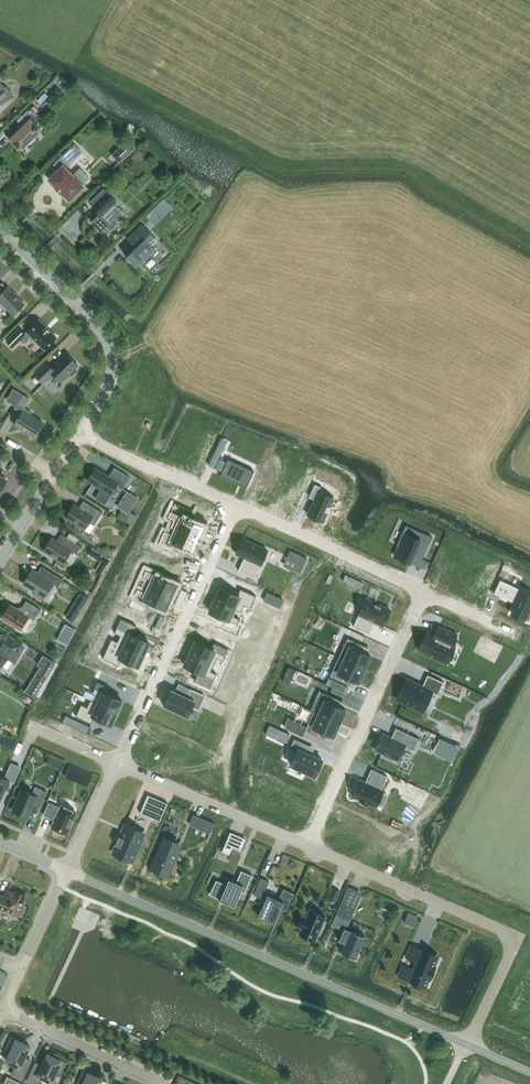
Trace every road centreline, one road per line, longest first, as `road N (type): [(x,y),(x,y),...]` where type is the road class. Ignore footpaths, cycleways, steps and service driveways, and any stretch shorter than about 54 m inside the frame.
road 1 (unclassified): [(467,1045),(68,871)]
road 2 (residential): [(467,1045),(519,936),(308,846)]
road 3 (residential): [(118,764),(237,505)]
road 4 (residential): [(308,846),(426,591)]
road 5 (unclassified): [(79,434),(110,383),(111,348),(0,226)]
road 6 (residential): [(237,505),(426,591)]
road 7 (residential): [(308,846),(118,764)]
road 8 (residential): [(79,434),(237,505)]
road 9 (residential): [(158,1083),(3,1009)]

